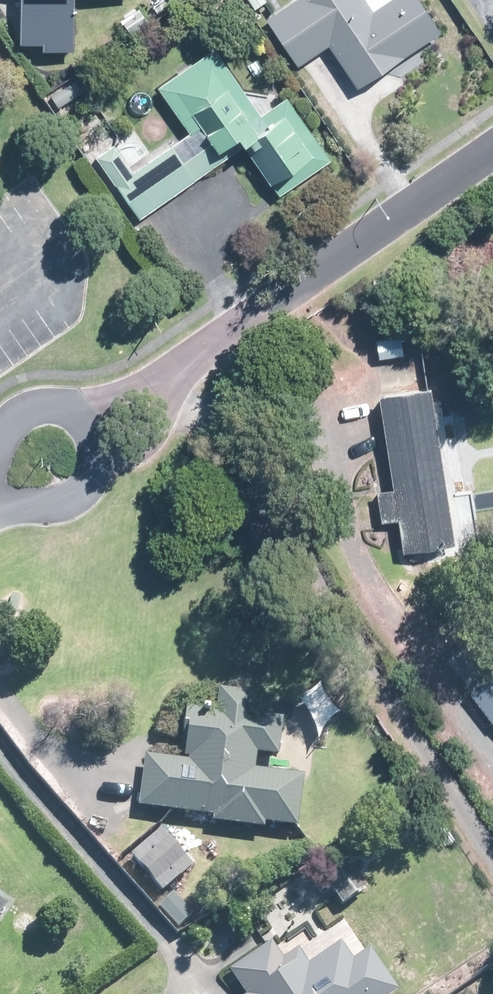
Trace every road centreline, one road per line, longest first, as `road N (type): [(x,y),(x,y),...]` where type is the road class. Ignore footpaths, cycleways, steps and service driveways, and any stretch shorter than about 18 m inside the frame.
road 1 (residential): [(167,382),(492,151)]
road 2 (residential): [(100,464),(88,497),(58,515),(0,506)]
road 3 (residential): [(167,382),(158,437),(141,454),(100,464)]

